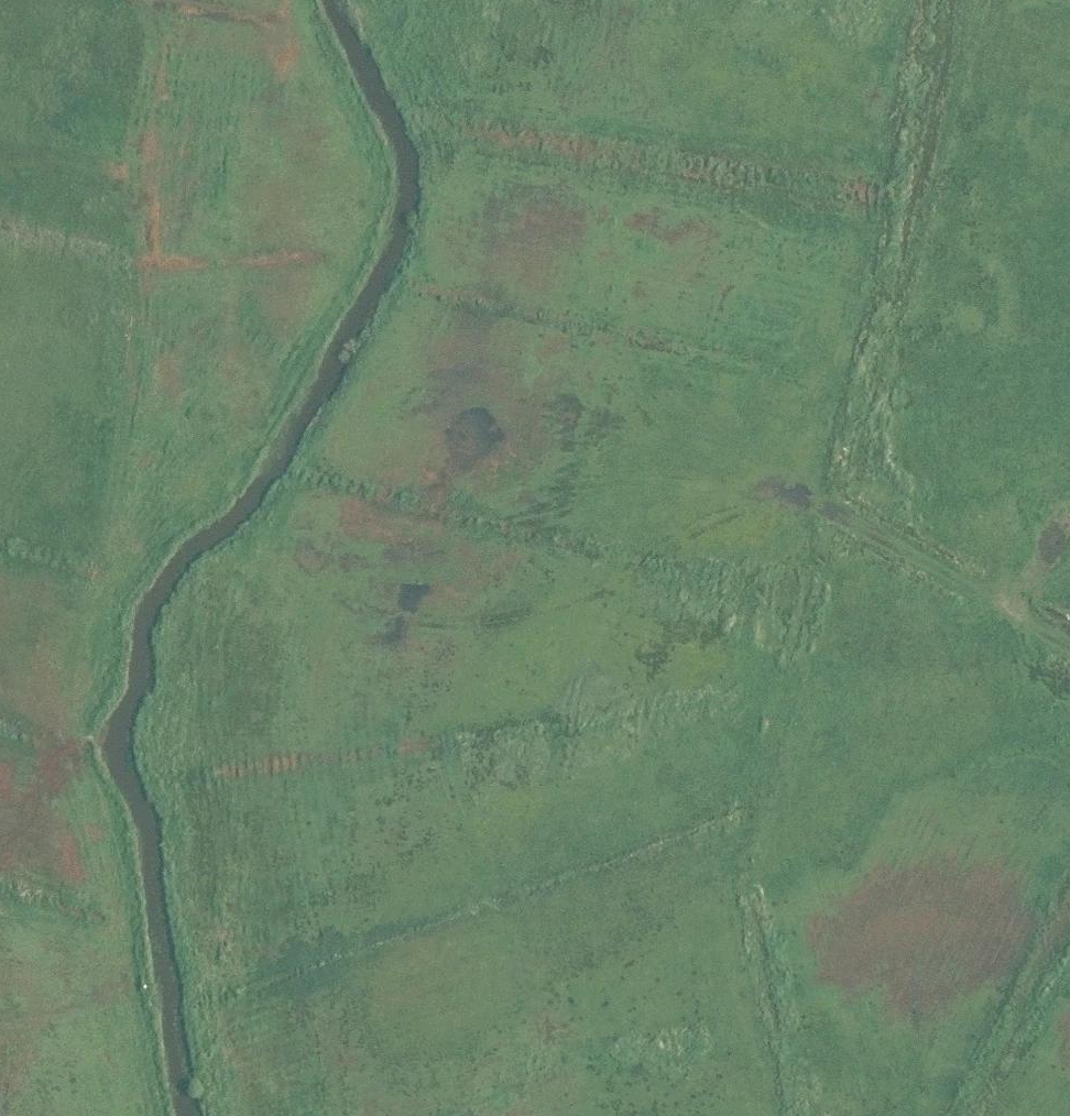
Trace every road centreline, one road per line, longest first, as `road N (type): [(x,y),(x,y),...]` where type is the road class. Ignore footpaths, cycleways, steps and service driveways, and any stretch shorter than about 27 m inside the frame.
road 1 (track): [(1069,639),(845,510)]

